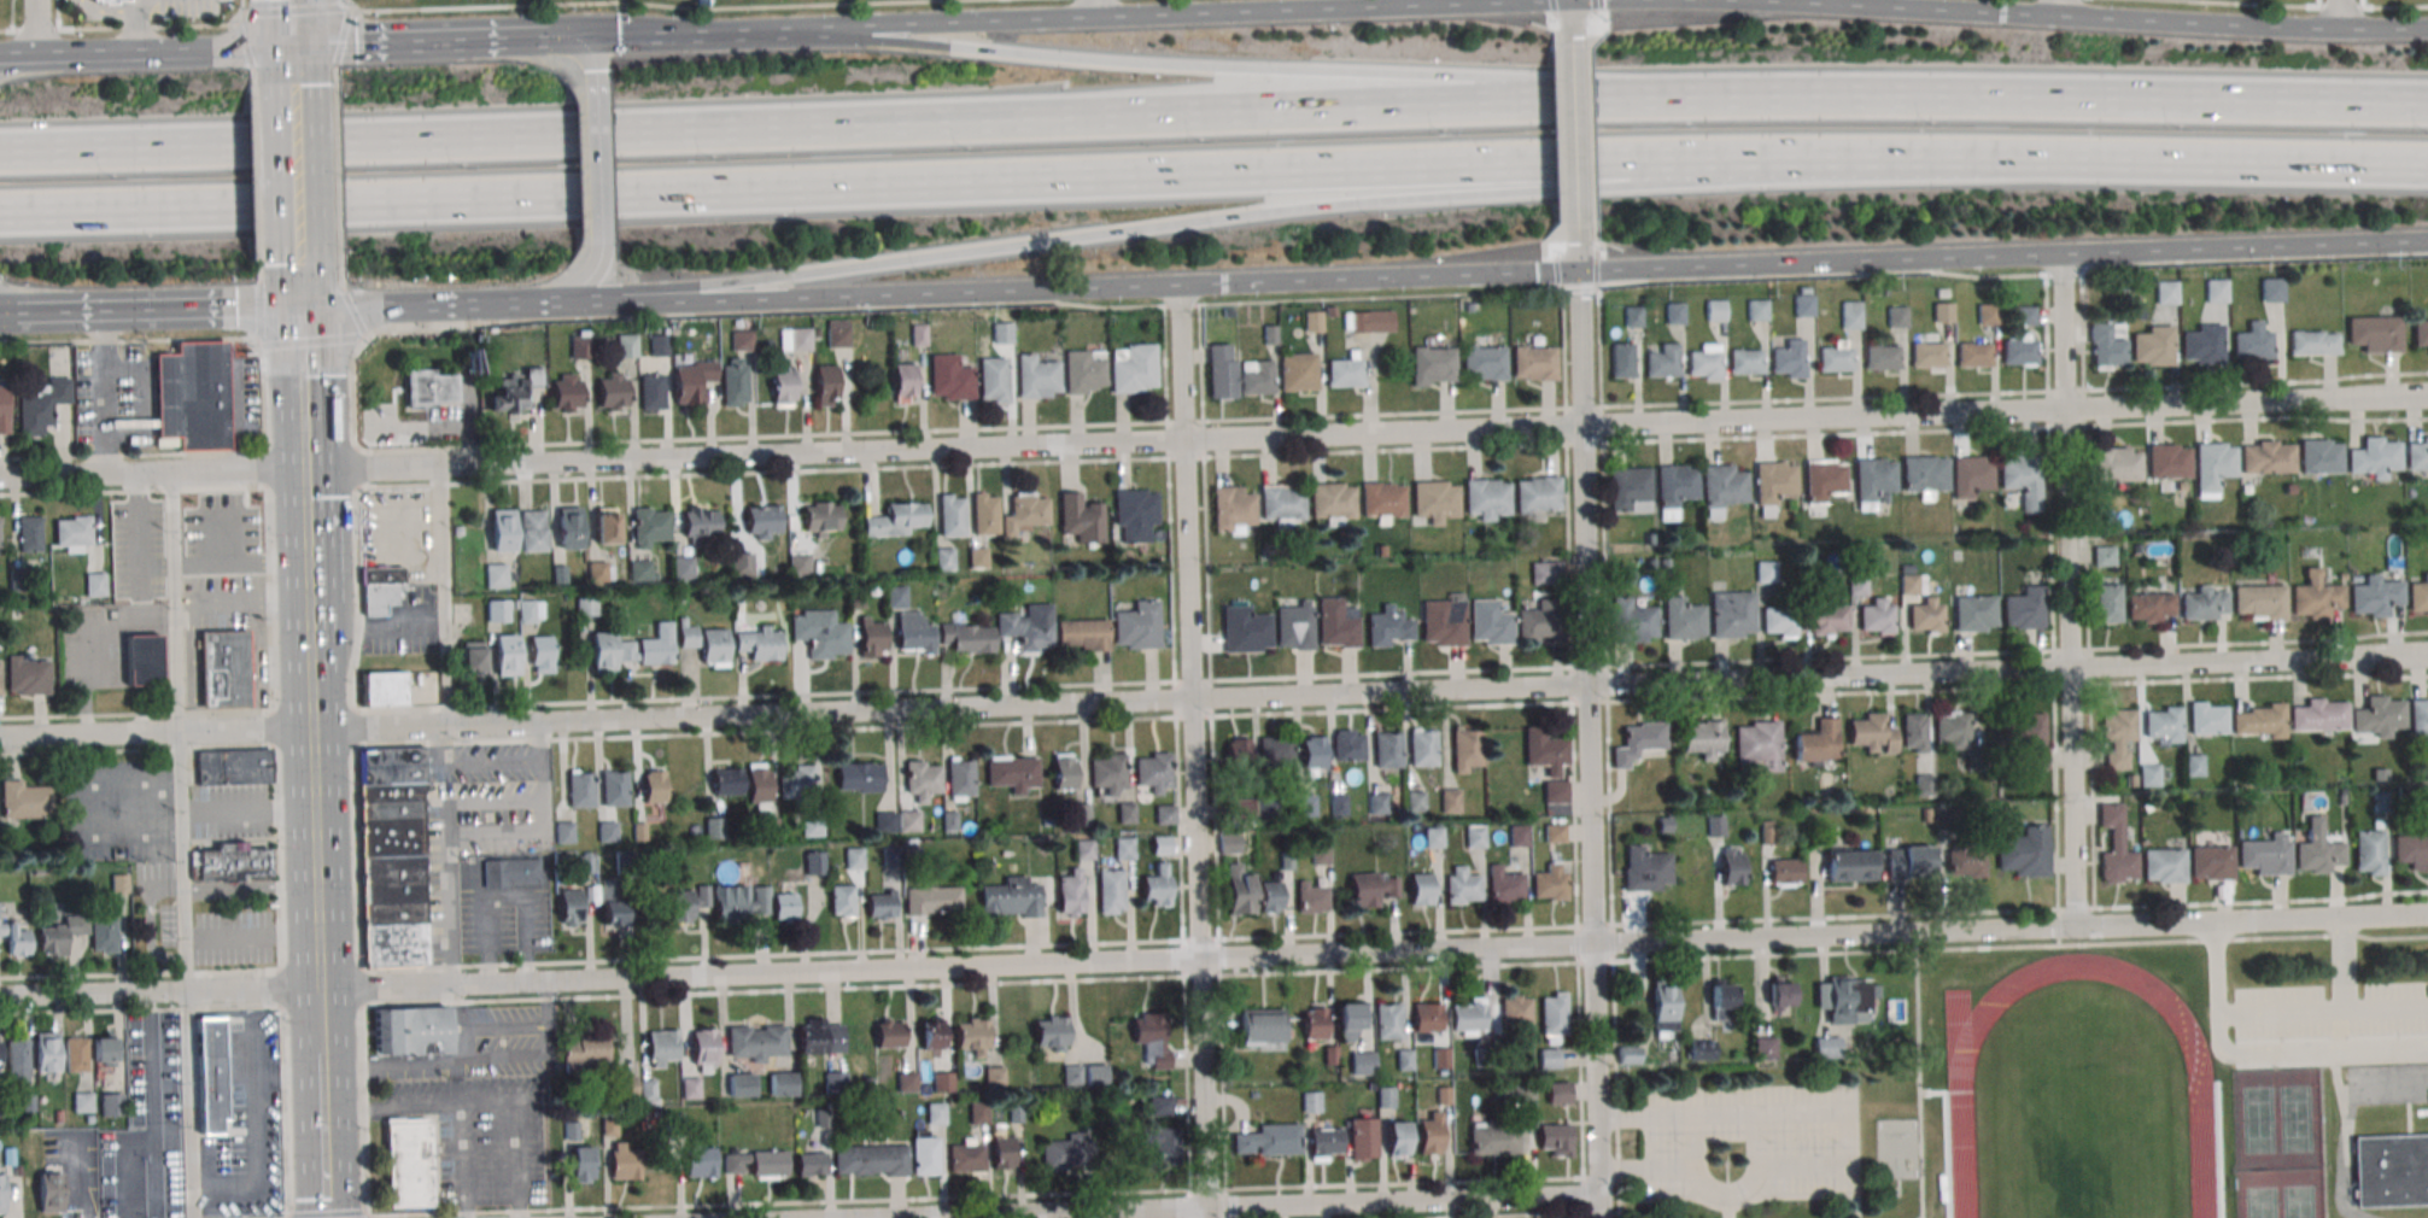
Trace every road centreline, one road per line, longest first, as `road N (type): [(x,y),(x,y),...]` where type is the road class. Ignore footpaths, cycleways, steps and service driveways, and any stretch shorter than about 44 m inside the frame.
road 1 (residential): [(0,481),(2427,403)]
road 2 (residential): [(0,996),(2427,923)]
road 3 (residential): [(0,734),(2427,663)]
road 4 (motorway): [(0,214),(1888,157)]
road 5 (motorway): [(1502,101),(0,152)]
road 6 (motorway): [(795,274),(1294,210),(1701,182),(1888,157)]
road 7 (residential): [(1205,1217),(1181,285)]
road 8 (residential): [(1601,1197),(1575,273)]
road 9 (motorway): [(2427,106),(1586,99)]
road 10 (secondary): [(1570,0),(827,33)]
road 11 (residential): [(892,1217),(1601,1197)]
road 12 (motorway): [(1502,101),(1398,77),(827,33)]
road 13 (residential): [(2073,933),(2065,254)]
road 14 (motorway): [(1888,157),(2427,164)]
road 15 (primary): [(321,1108),(306,615)]
road 16 (secondary): [(689,295),(1181,285)]
road 17 (secondary): [(1575,273),(2065,254)]
road 18 (secondary): [(2059,21),(1570,0)]
road 19 (secondary): [(1181,285),(1575,273)]
road 20 (secondary): [(2065,254),(2427,241)]
road 21 (secondary): [(2339,27),(2059,21)]
road 22 (primary): [(24,315),(299,306)]
road 23 (primary): [(827,33),(558,40)]
road 24 (primary): [(558,40),(291,48)]
road 25 (primary): [(291,48),(34,59)]
road 26 (primary): [(298,292),(292,74)]
road 27 (residential): [(1574,247),(1570,35)]
road 28 (primary): [(303,473),(299,306)]
road 29 (primary): [(577,287),(598,250),(597,134)]
road 30 (primary): [(299,306),(447,305)]
road 31 (primary): [(306,615),(303,473)]
road 32 (primary): [(551,304),(689,295)]

